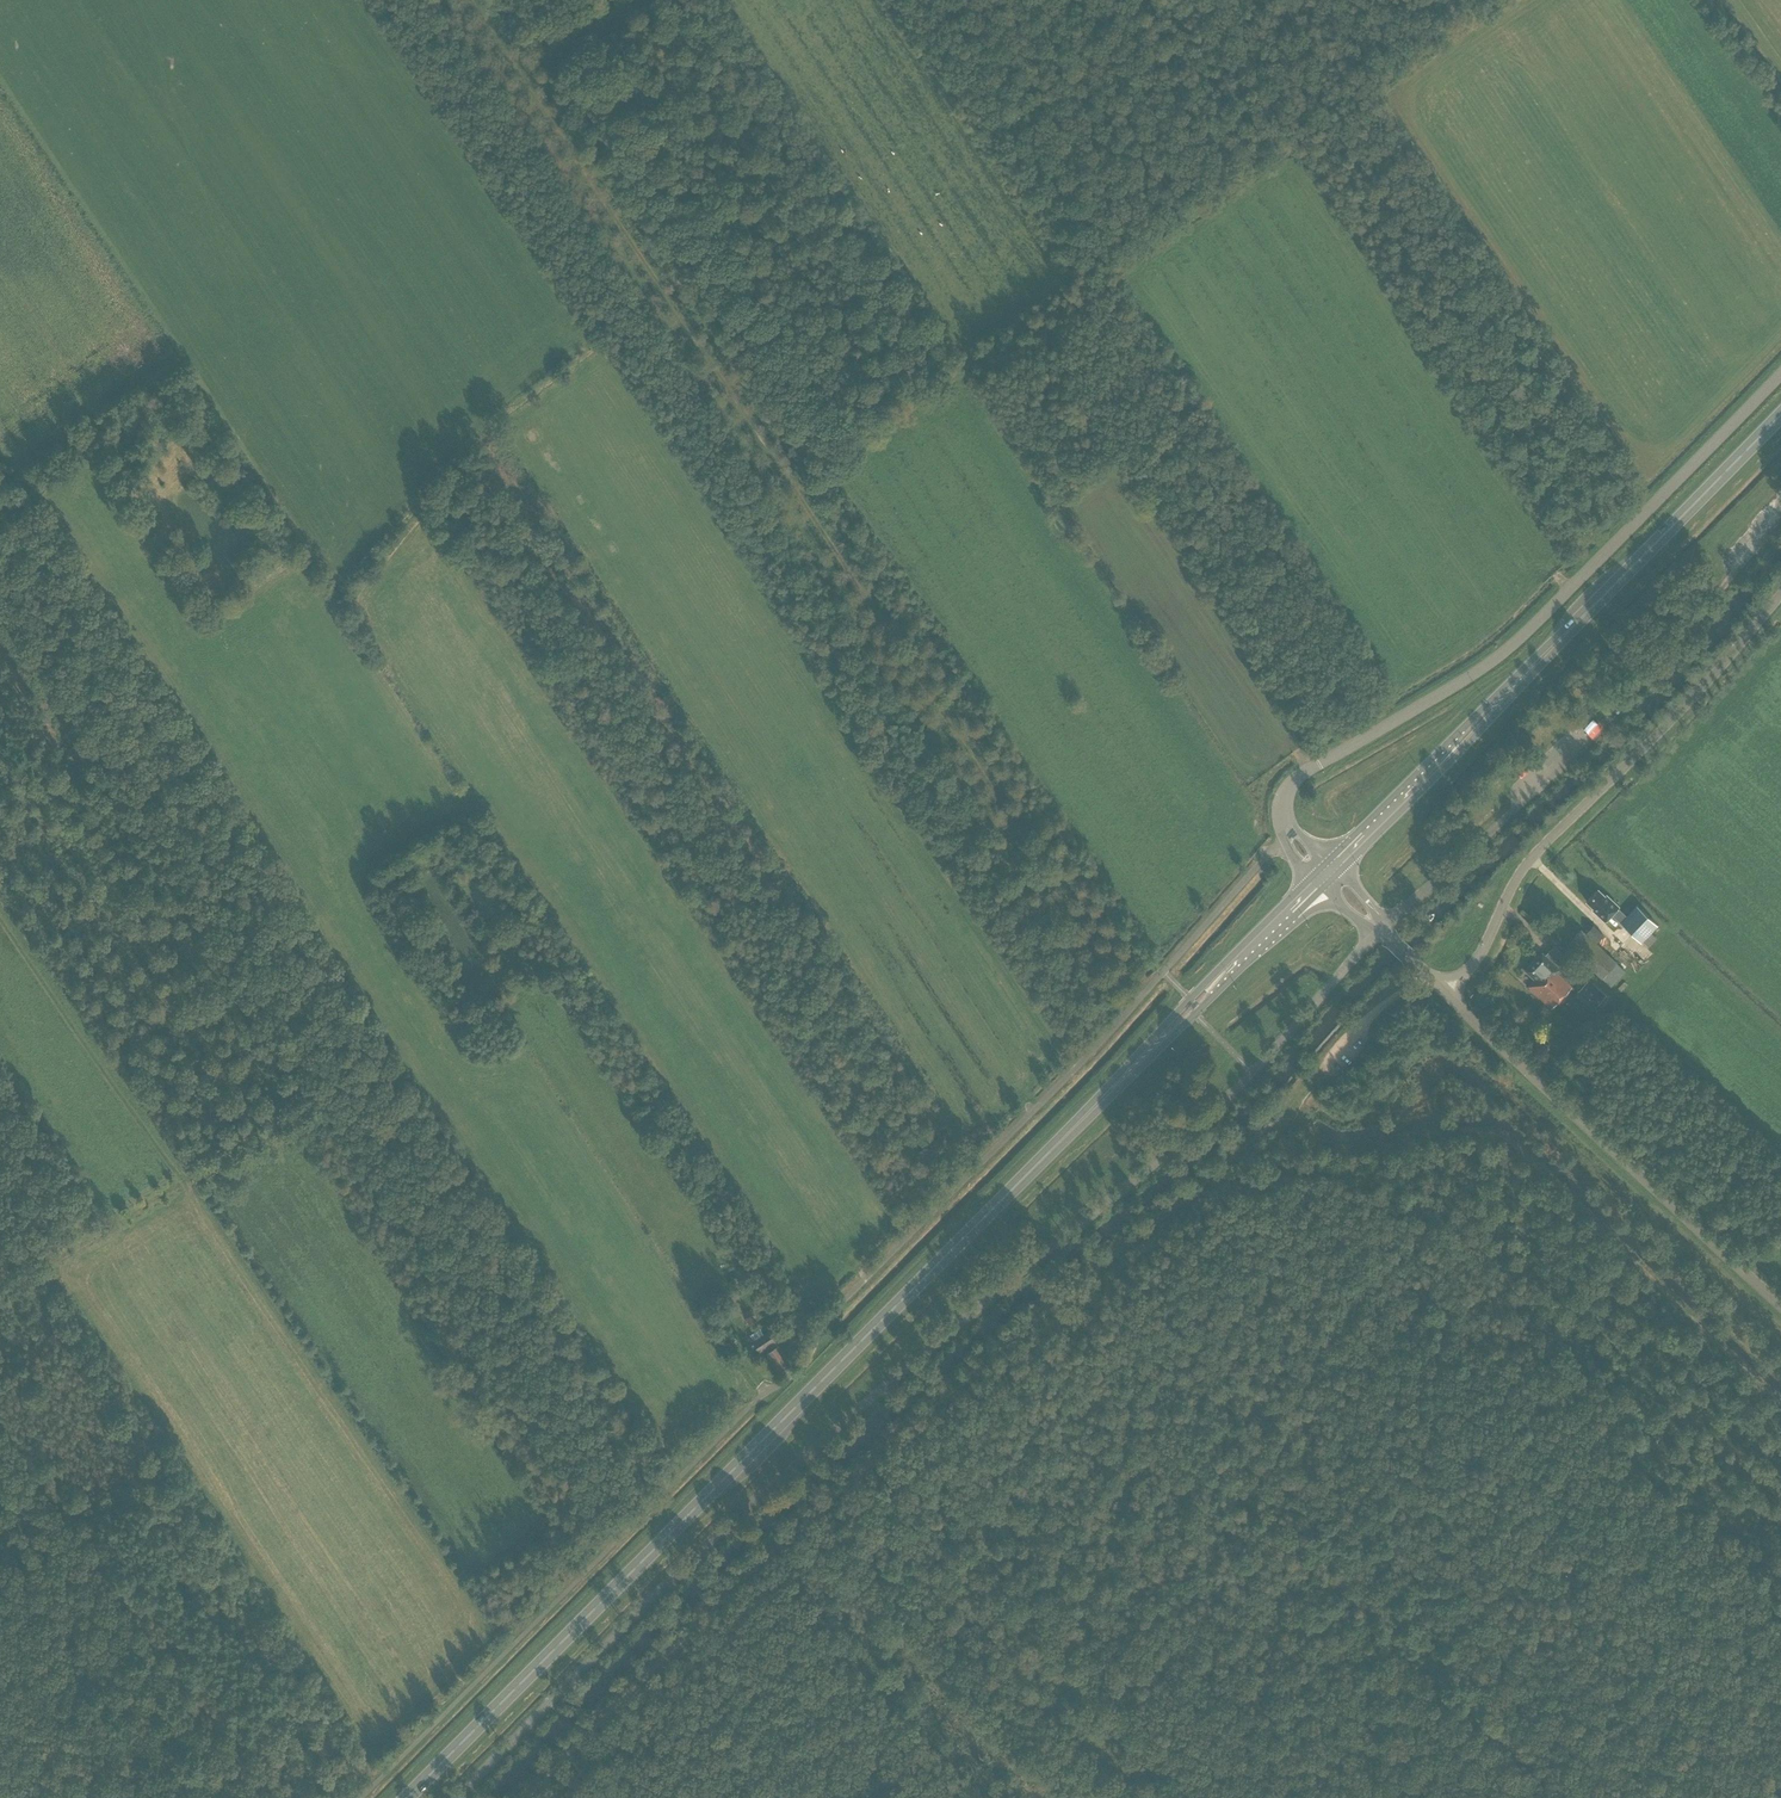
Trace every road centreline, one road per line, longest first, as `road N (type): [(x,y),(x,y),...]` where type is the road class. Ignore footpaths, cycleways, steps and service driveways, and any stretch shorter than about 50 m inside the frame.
road 1 (unclassified): [(456,1797),(762,1494),(1253,1073),(1381,930)]
road 2 (track): [(452,0),(982,803),(1103,983),(1112,982)]
road 3 (trunk): [(408,1797),(1111,1091)]
road 4 (unclassified): [(754,1403),(808,1359),(830,1315),(1080,1064),(1285,840)]
road 5 (track): [(527,1797),(761,1562),(1048,1309)]
road 6 (unclassified): [(1286,821),(1286,797),(1300,776),(1467,679),(1520,639),(1780,373)]
road 7 (track): [(1285,1109),(1320,1143),(1341,1150),(1451,1133),(1502,1136),(1780,1403)]
road 8 (track): [(792,485),(471,0)]
road 9 (track): [(1110,965),(792,485)]
road 10 (unclassified): [(1445,994),(1485,947),(1528,863),(1679,713),(1780,594)]
road 11 (unclassified): [(1780,1307),(1445,994)]
road 12 (trunk): [(1544,656),(1780,415)]
road 13 (unclassified): [(1381,930),(1621,708)]
road 14 (track): [(1048,1309),(1285,1109)]
road 15 (trunk): [(1544,656),(1329,860)]
road 16 (trunk): [(1341,870),(1470,745),(1544,656)]
road 17 (trunk): [(1313,877),(1111,1091)]
road 18 (trunk): [(1111,1091),(1323,888)]
road 19 (track): [(1323,1068),(1425,974)]
road 20 (track): [(631,0),(519,73)]

